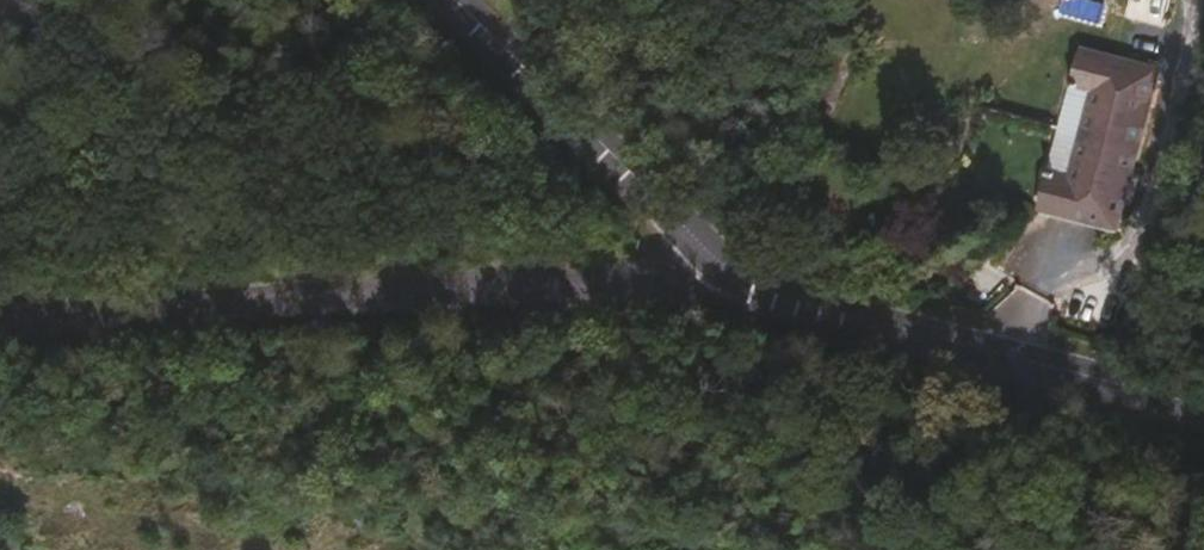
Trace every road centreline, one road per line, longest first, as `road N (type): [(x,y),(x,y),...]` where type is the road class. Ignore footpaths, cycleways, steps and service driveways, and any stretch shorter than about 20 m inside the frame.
road 1 (unclassified): [(0,319),(744,278)]
road 2 (secondary): [(744,278),(1203,407)]
road 3 (secondary): [(458,0),(744,278)]

